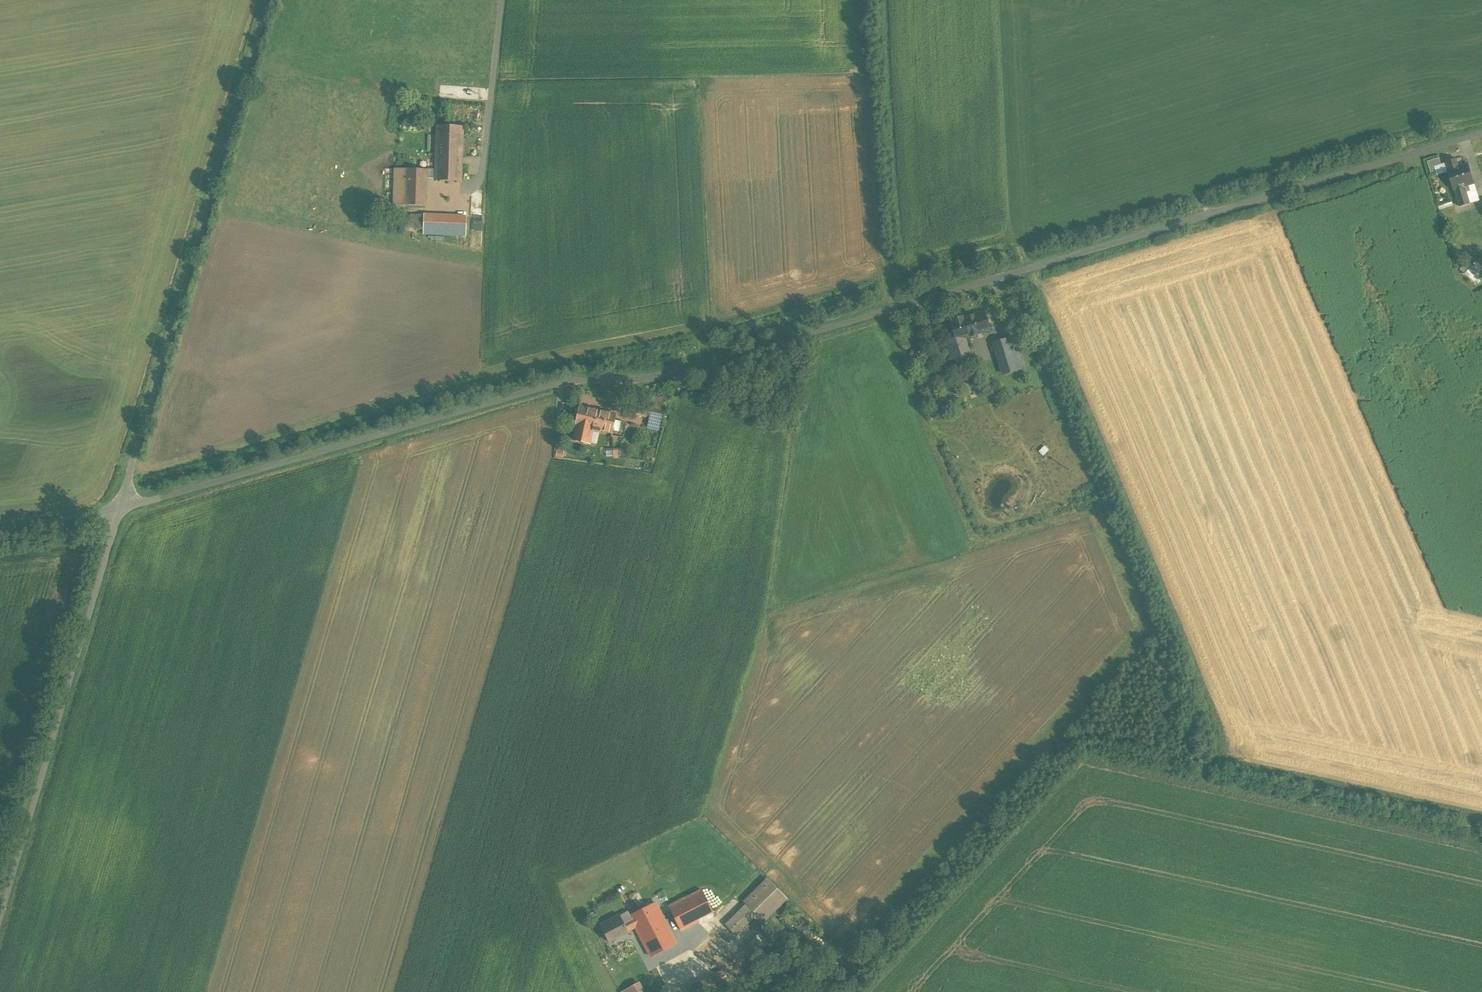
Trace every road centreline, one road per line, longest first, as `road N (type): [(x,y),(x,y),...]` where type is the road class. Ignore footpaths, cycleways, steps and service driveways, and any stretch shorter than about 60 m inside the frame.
road 1 (unclassified): [(1481,130),(673,368),(550,380),(120,506)]
road 2 (unclassified): [(269,0),(120,506)]
road 3 (unclassified): [(120,506),(0,911)]
road 4 (unclassified): [(120,506),(0,527)]

